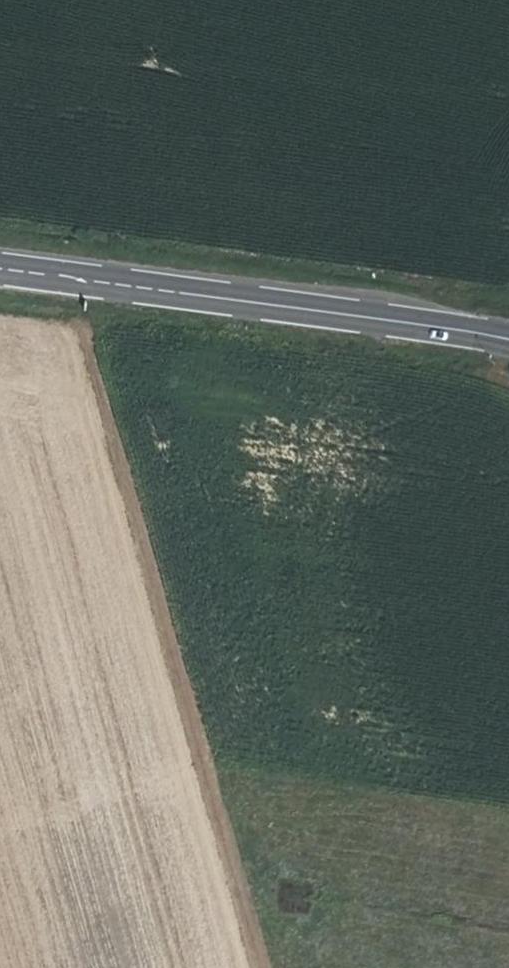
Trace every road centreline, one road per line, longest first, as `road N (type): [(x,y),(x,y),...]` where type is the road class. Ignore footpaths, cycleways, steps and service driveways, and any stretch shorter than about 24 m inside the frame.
road 1 (secondary): [(0,268),(508,340)]

